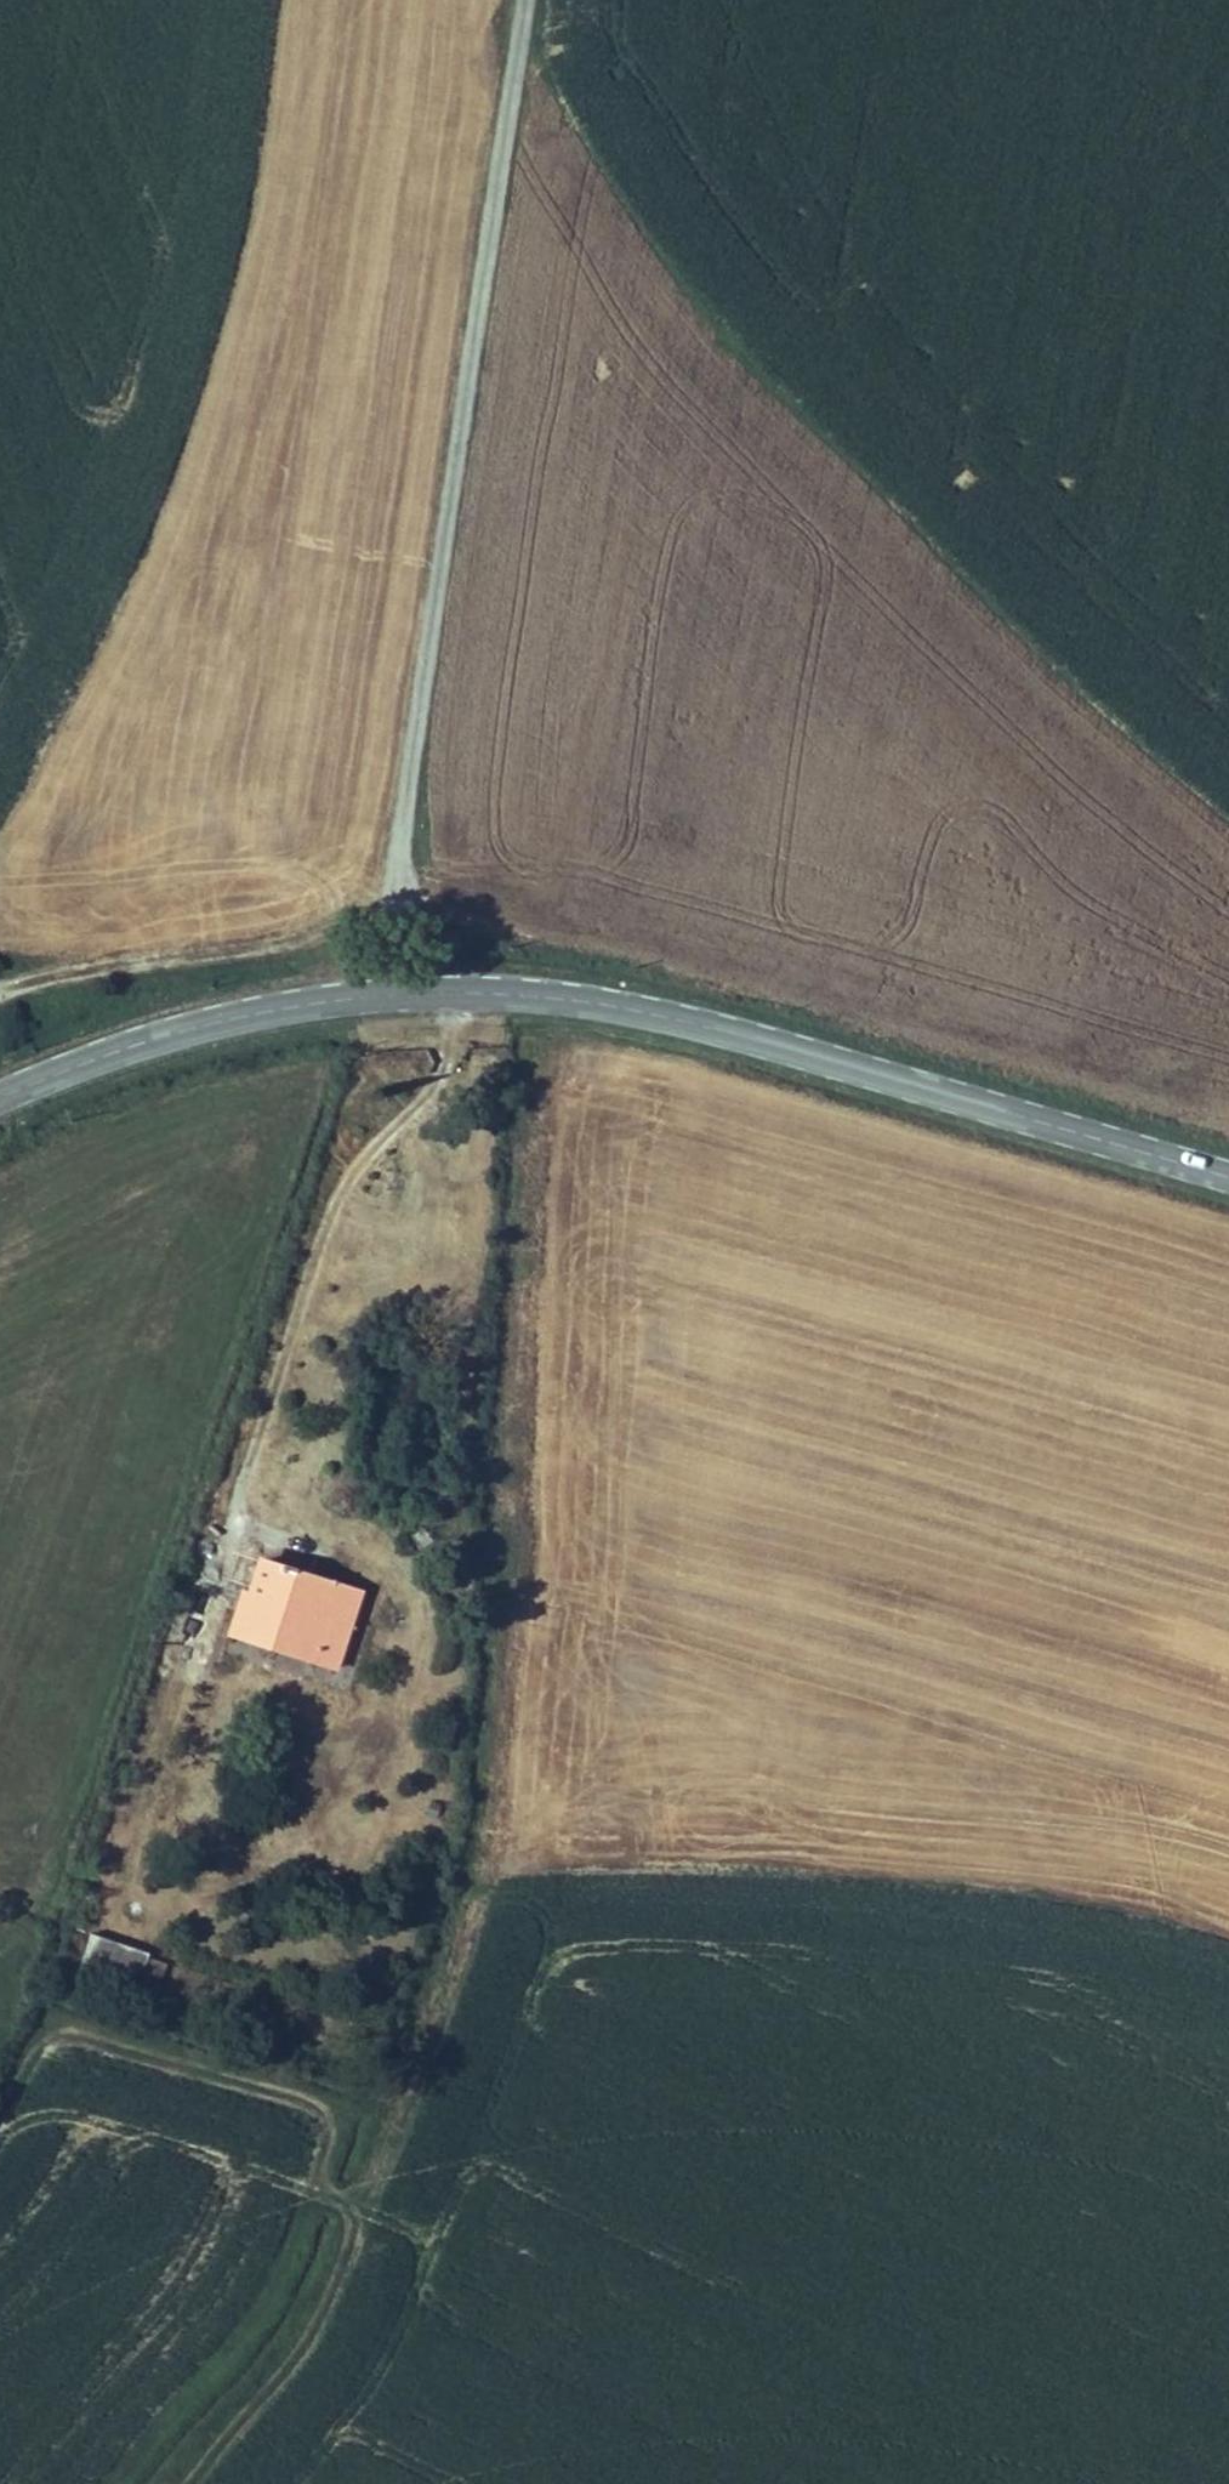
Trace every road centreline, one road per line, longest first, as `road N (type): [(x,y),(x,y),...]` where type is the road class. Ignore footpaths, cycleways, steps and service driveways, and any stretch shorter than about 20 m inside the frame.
road 1 (unclassified): [(524,0),(388,910),(387,995)]
road 2 (secondary): [(1228,1179),(692,1023),(567,999),(387,995)]
road 3 (secondary): [(387,995),(187,1031),(0,1100)]

